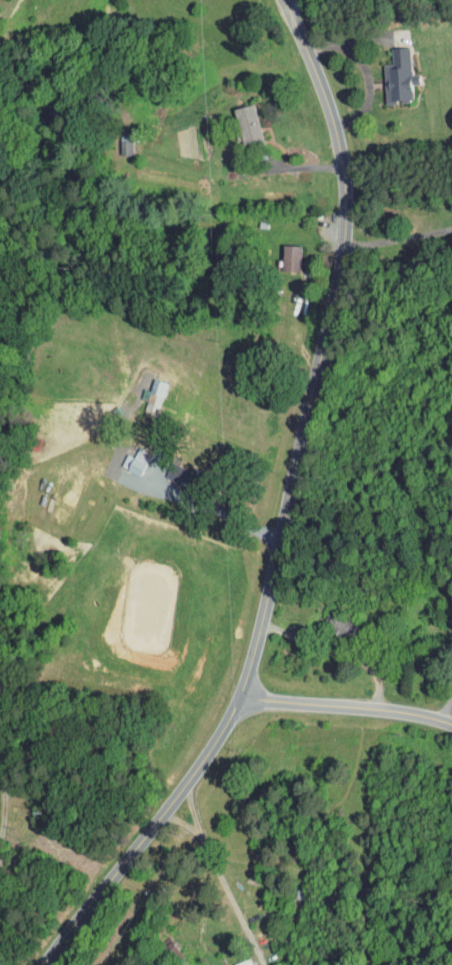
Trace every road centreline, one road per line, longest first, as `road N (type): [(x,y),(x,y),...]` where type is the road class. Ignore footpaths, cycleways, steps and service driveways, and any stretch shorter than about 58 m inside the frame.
road 1 (tertiary): [(52,964),(156,828),(240,699),(259,650),(326,359),(348,195),(324,85),(287,0)]
road 2 (tertiary): [(240,699),(427,716),(451,725)]

